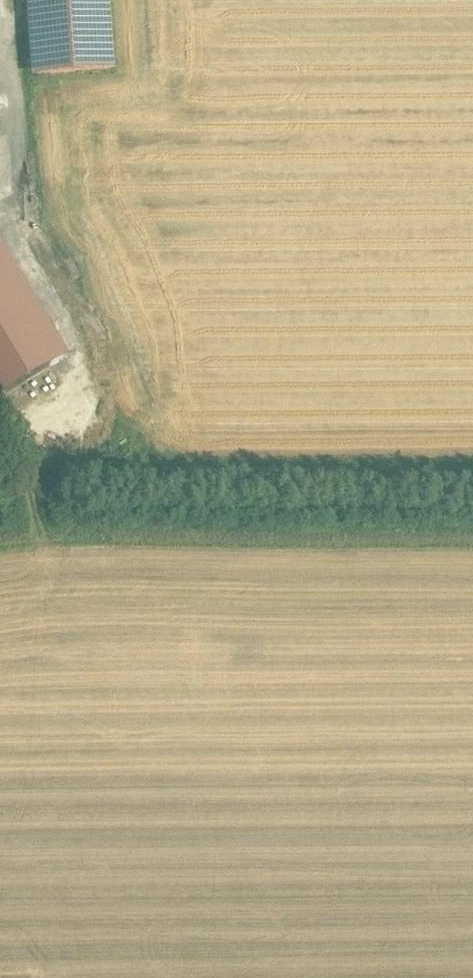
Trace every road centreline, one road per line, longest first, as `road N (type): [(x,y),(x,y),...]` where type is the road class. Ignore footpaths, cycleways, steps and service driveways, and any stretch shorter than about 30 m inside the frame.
road 1 (track): [(0,419),(37,483),(45,531)]

